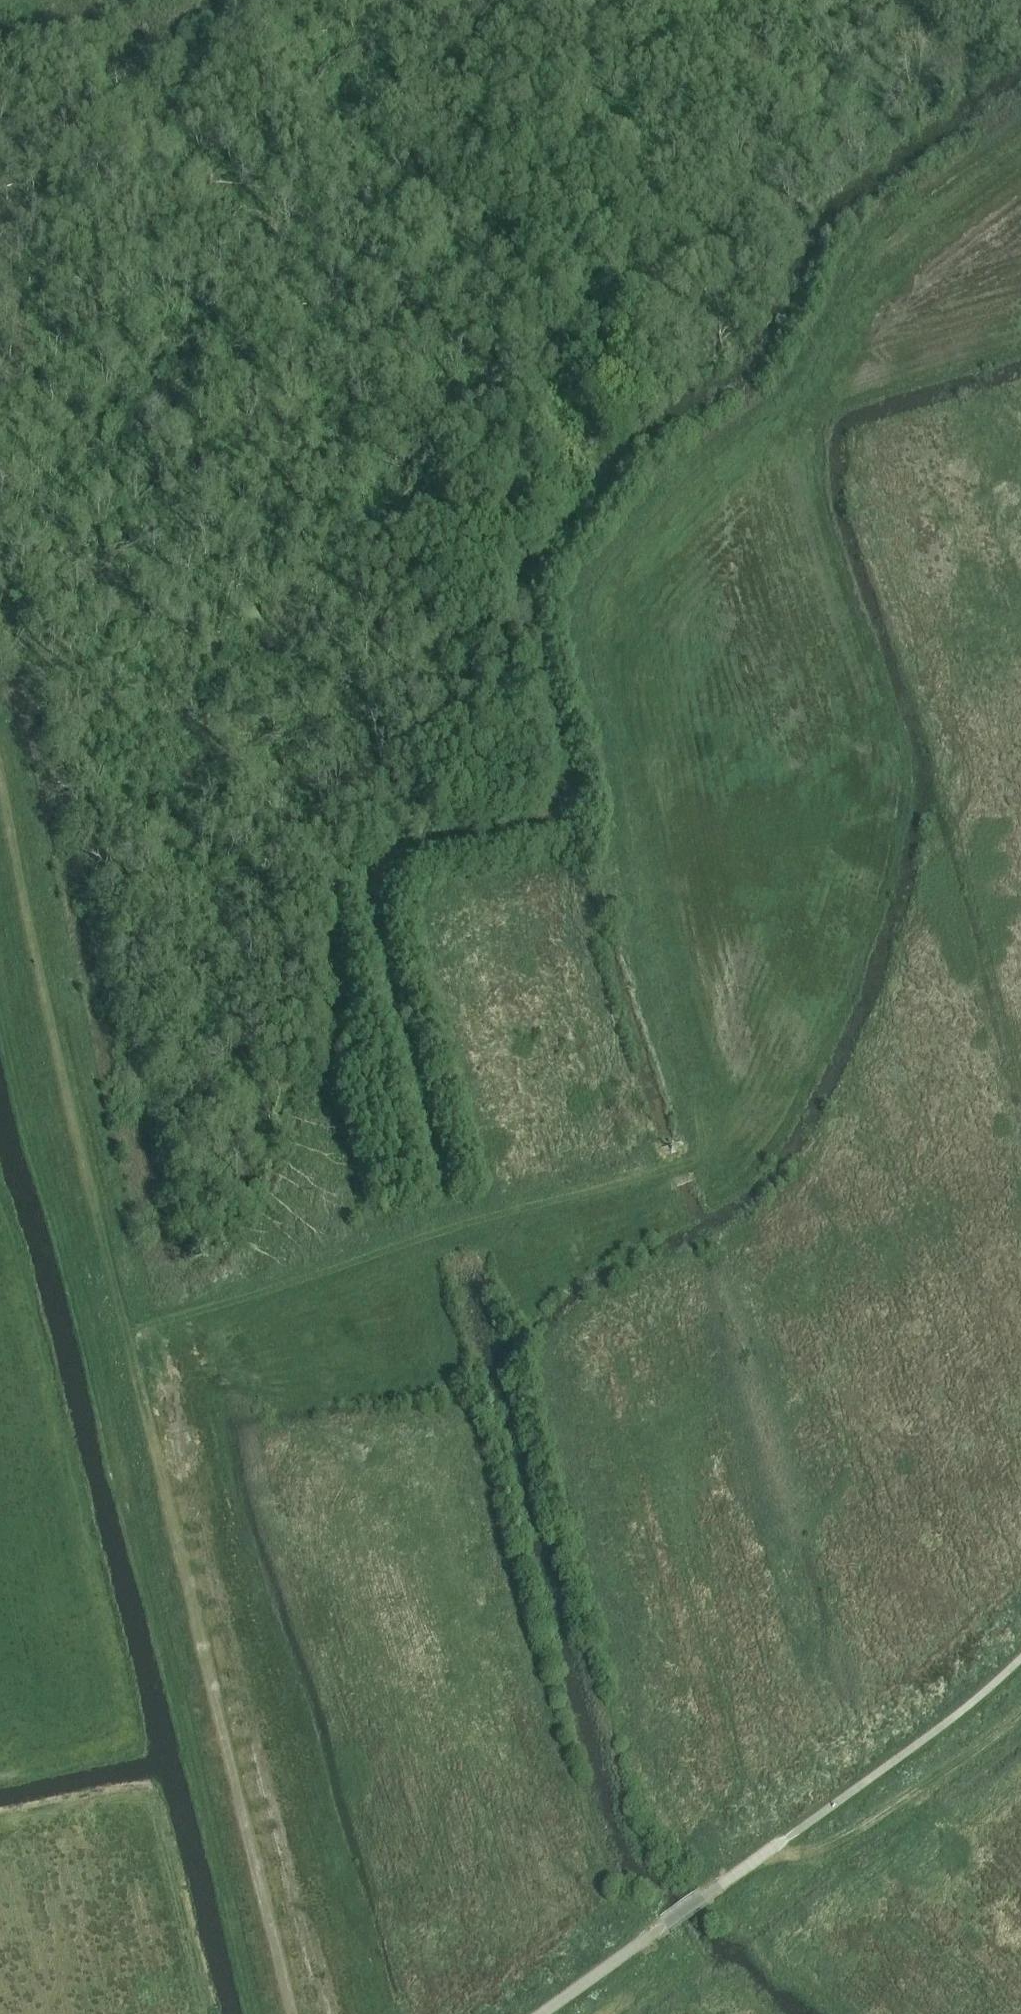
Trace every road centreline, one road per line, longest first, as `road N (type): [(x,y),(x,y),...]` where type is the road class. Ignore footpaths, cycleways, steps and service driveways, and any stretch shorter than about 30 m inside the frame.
road 1 (track): [(299,2013),(0,816)]
road 2 (track): [(764,1856),(840,1842),(918,1793),(1020,1711)]
road 3 (unclassified): [(540,2013),(707,1894)]

